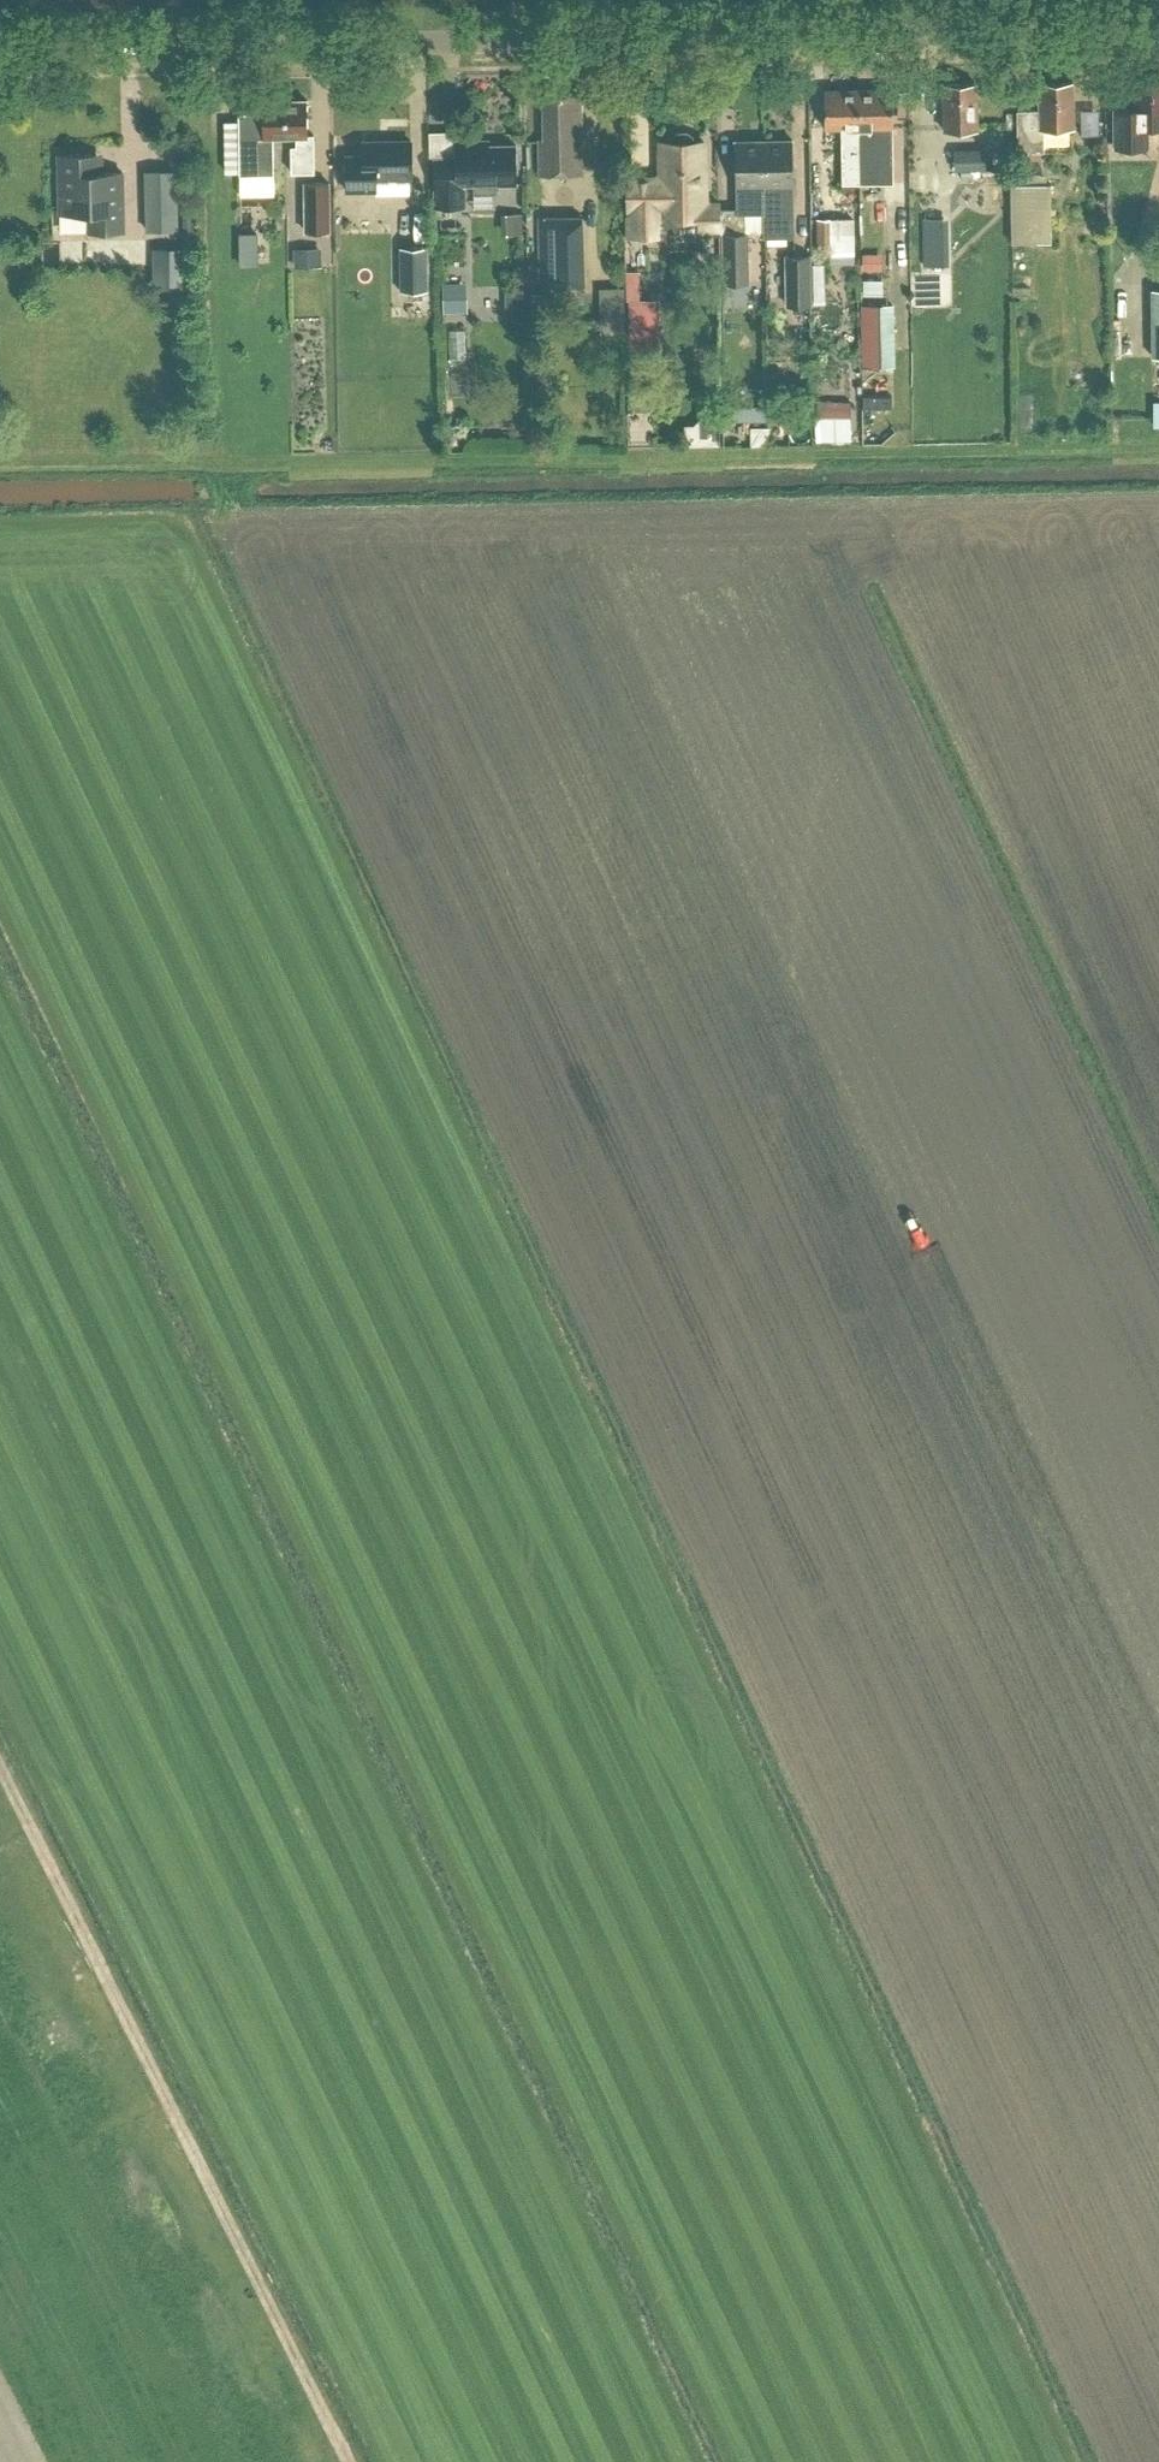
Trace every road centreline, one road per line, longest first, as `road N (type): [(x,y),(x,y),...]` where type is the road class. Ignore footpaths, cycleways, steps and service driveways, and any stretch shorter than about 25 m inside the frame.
road 1 (unclassified): [(0,49),(1158,29)]

